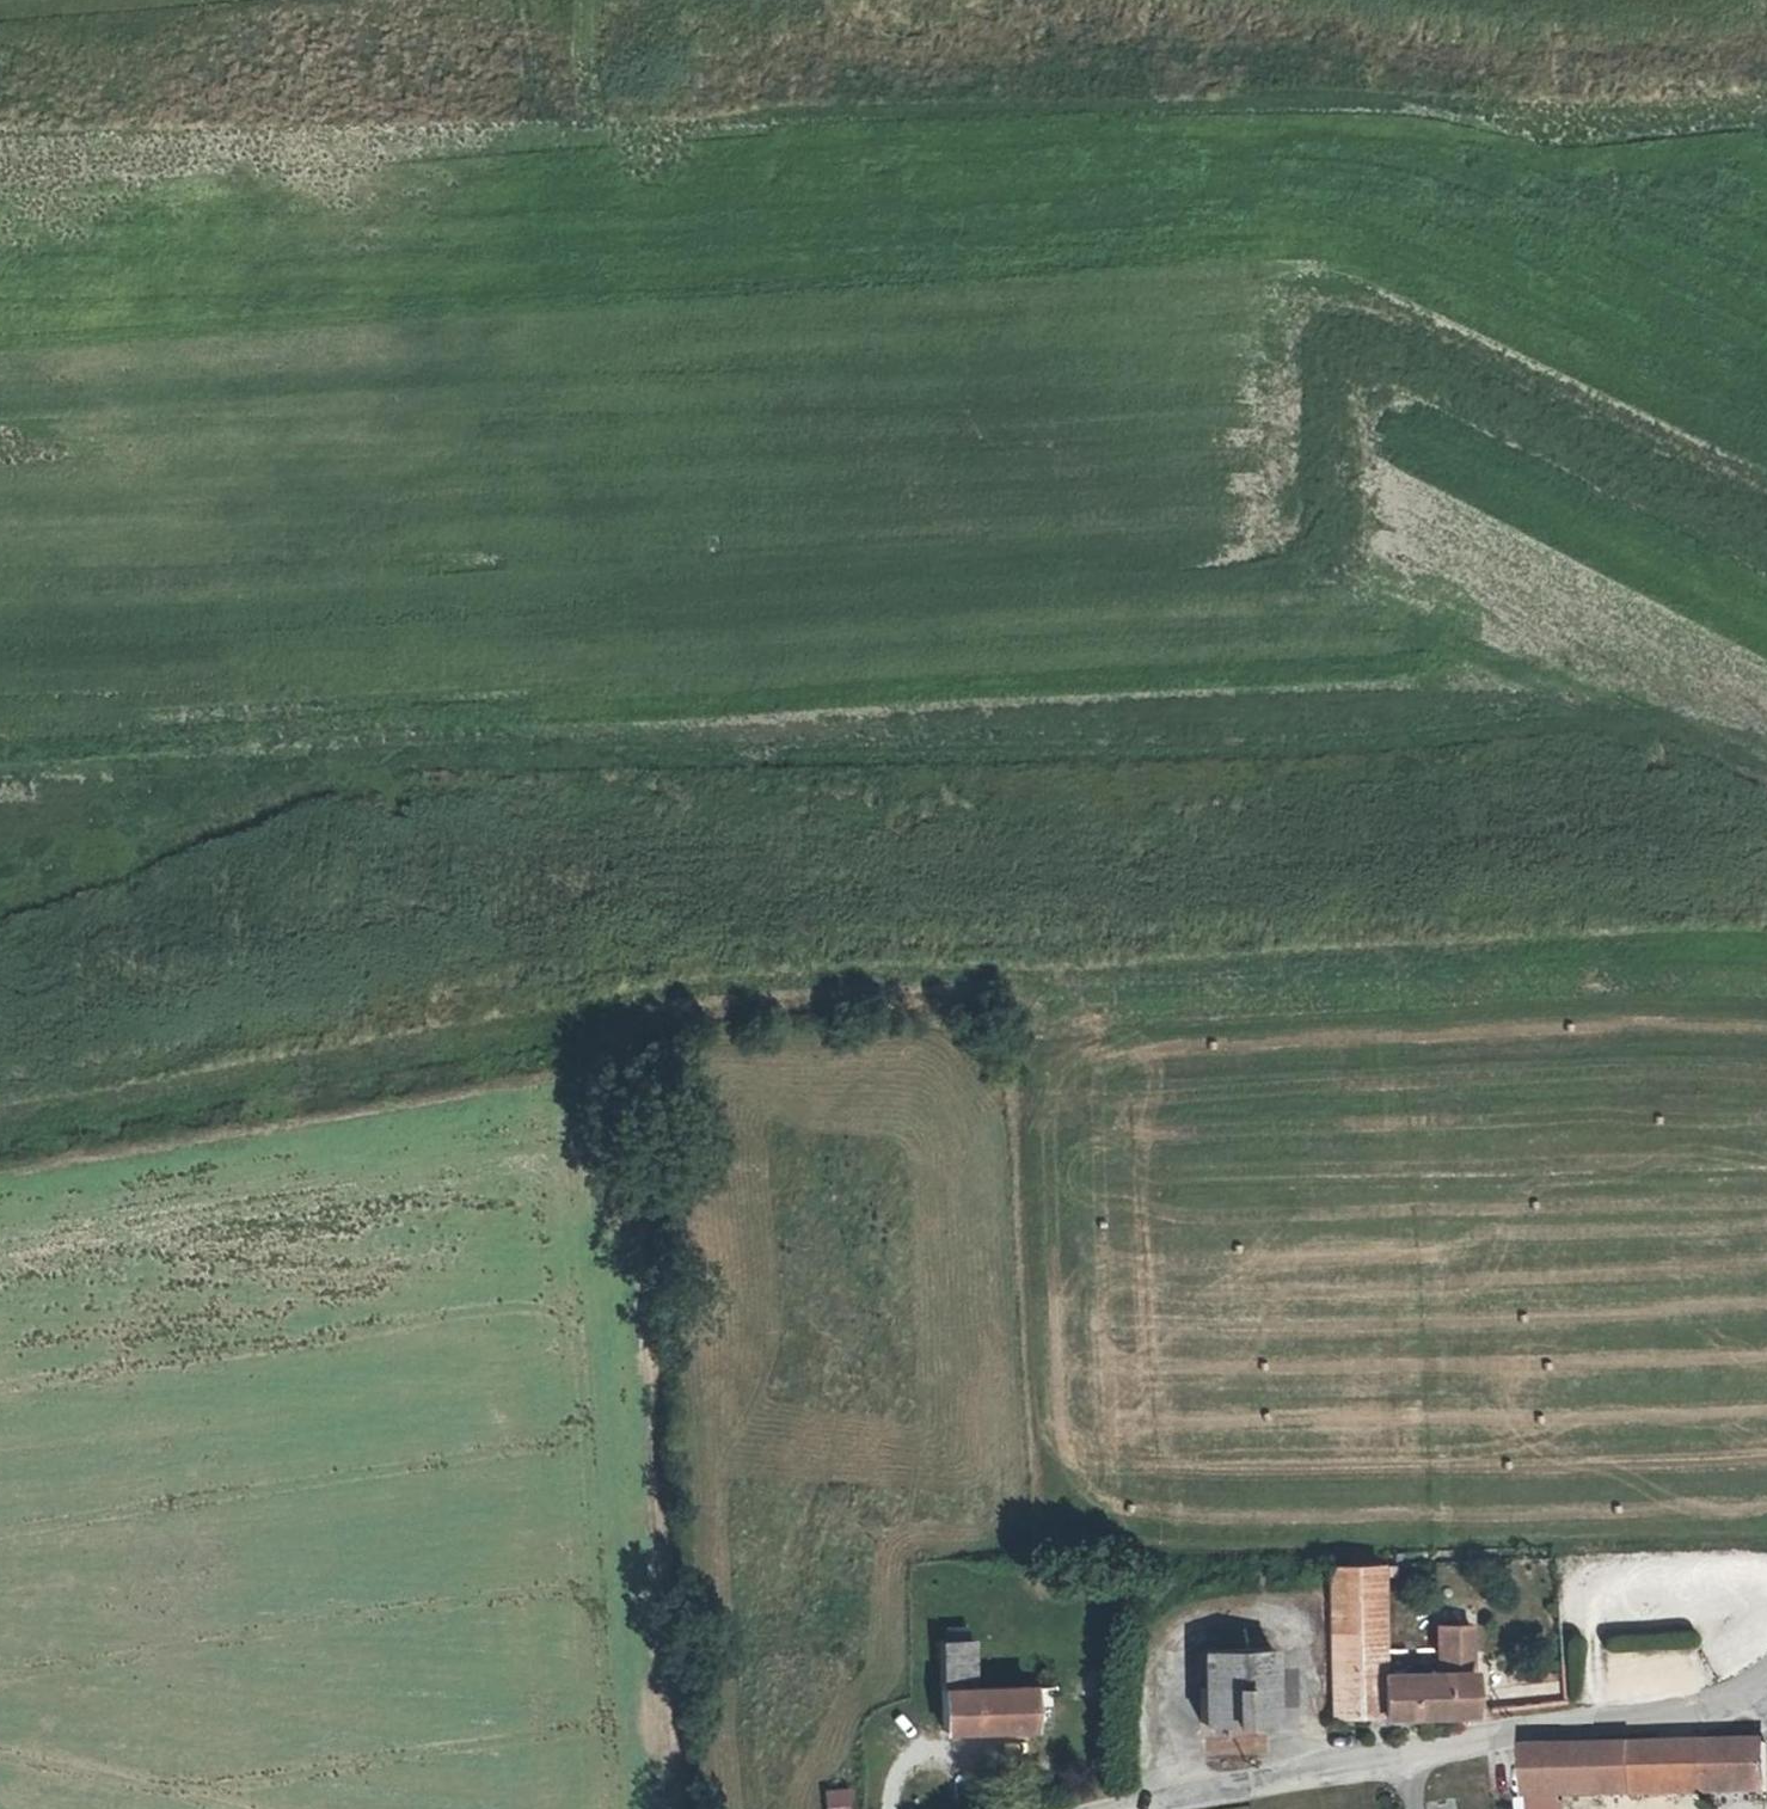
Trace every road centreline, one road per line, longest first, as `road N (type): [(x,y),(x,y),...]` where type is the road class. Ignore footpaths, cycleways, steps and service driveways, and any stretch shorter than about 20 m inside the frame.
road 1 (unclassified): [(1410,1759),(1612,1720),(1760,1703),(1766,1694)]
road 2 (unclassified): [(1116,1808),(1410,1759)]

